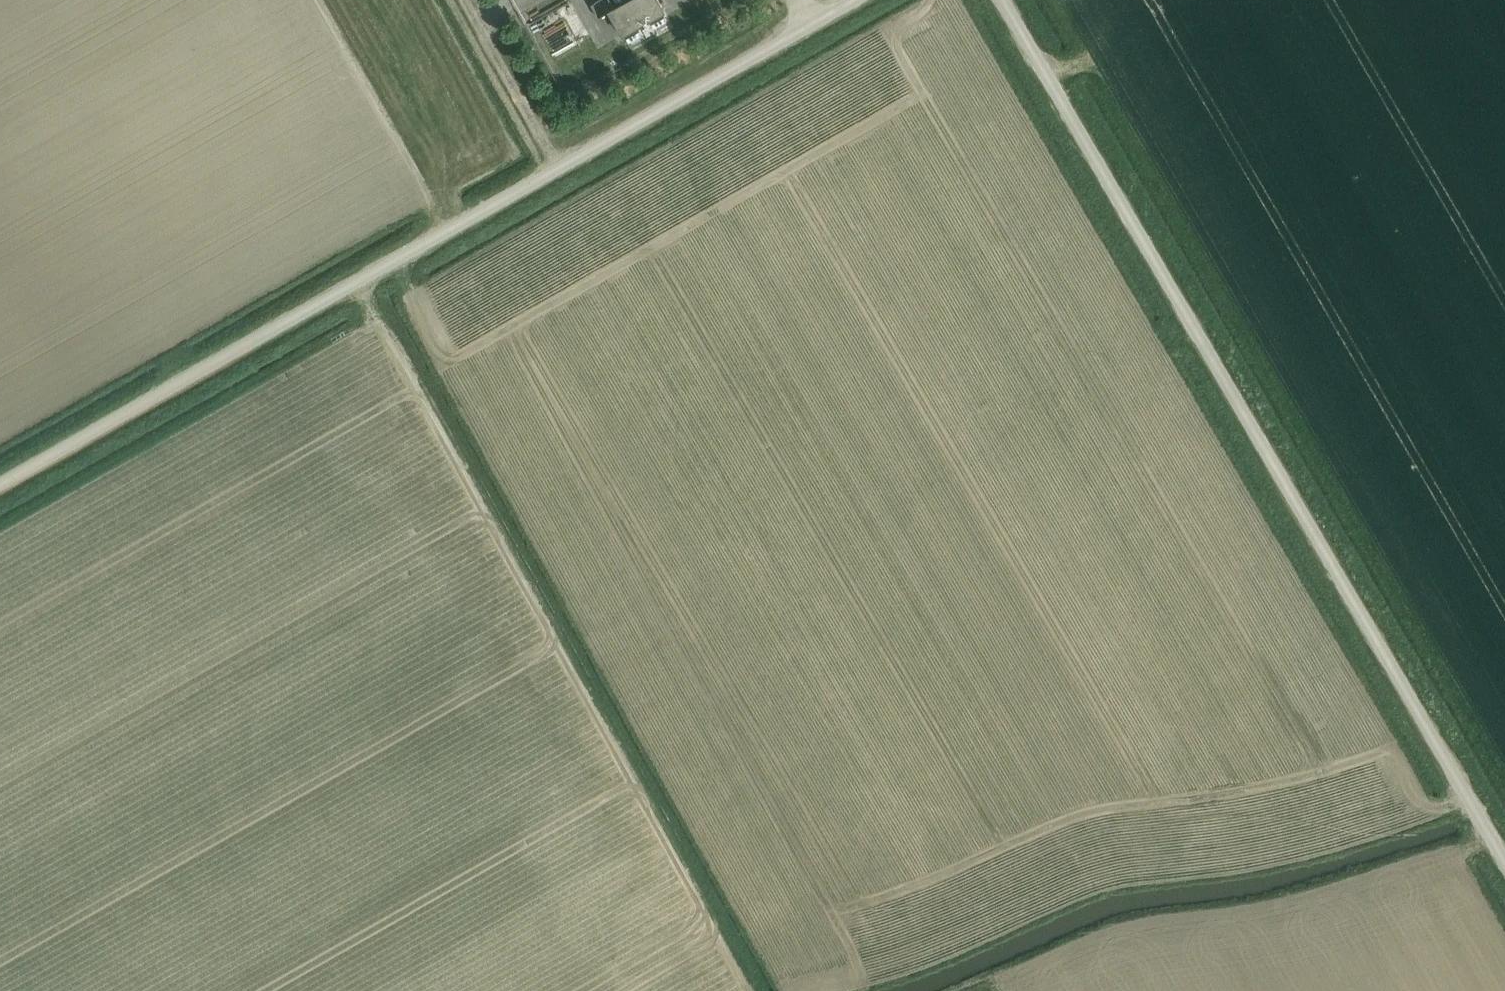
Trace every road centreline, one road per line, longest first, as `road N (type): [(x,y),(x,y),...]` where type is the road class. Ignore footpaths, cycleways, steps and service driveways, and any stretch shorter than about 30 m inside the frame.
road 1 (unclassified): [(1504,860),(1003,0)]
road 2 (unclassified): [(0,484),(858,0)]

